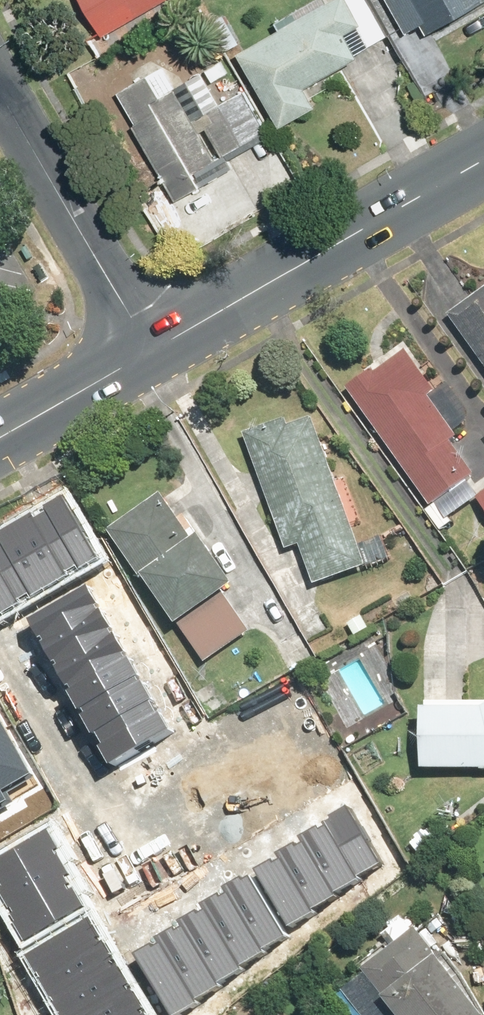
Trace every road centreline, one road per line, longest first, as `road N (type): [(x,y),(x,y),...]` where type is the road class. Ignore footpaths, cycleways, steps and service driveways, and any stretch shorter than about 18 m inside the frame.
road 1 (secondary): [(148,348),(483,159)]
road 2 (residential): [(148,348),(0,85)]
road 3 (secondary): [(0,433),(148,348)]

